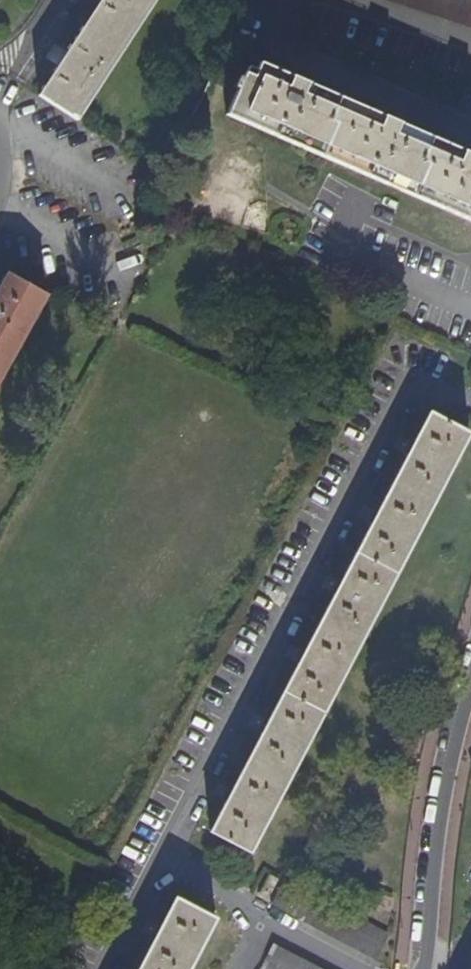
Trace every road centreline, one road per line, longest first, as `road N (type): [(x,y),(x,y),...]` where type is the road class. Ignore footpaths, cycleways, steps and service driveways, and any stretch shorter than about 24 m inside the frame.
road 1 (residential): [(424,968),(440,818),(470,686)]

